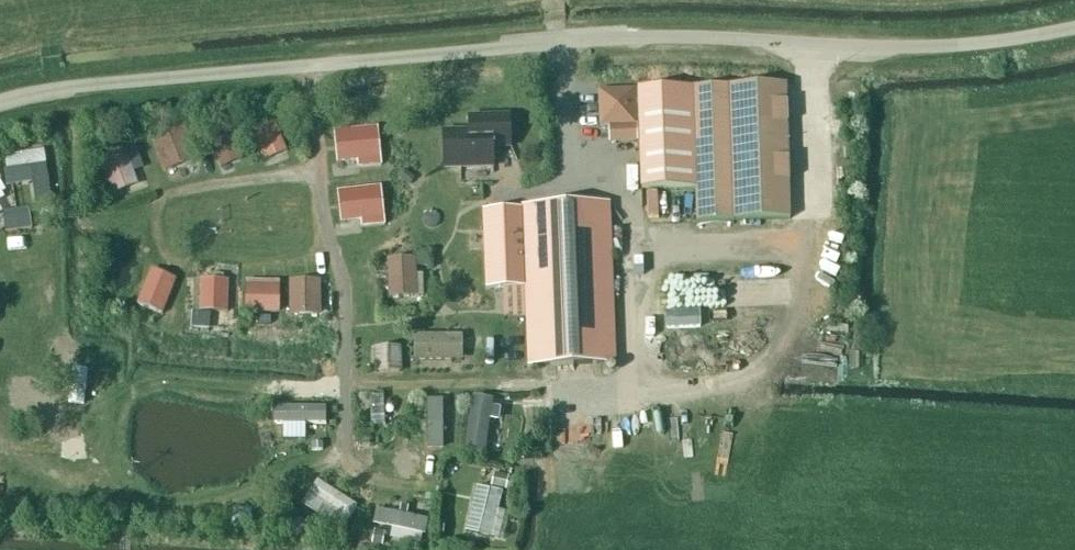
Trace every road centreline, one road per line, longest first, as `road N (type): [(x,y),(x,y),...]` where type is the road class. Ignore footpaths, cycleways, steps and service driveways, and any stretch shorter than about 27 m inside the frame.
road 1 (unclassified): [(0,103),(120,81),(510,46),(635,38),(942,44),(1074,27)]

